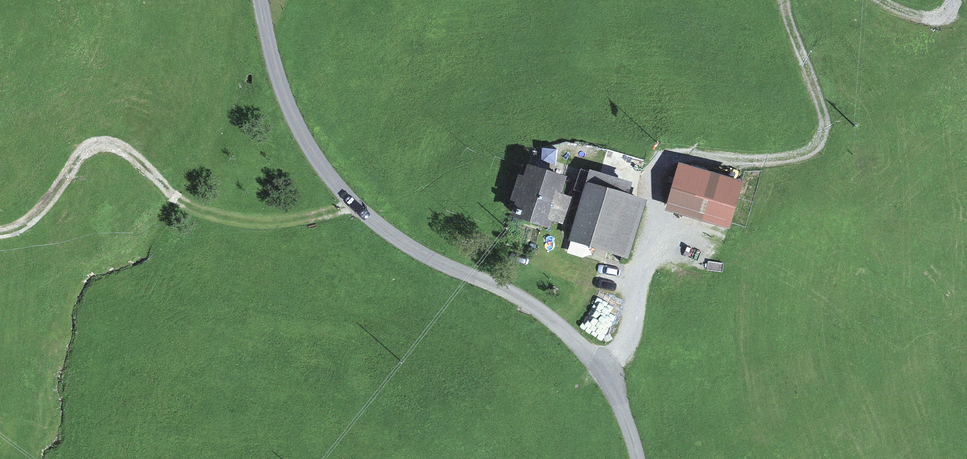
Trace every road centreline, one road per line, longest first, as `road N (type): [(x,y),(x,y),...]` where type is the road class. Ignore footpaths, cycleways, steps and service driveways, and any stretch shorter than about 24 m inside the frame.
road 1 (unclassified): [(638,458),(605,377),(560,326),(501,287),(394,238),(330,180),(285,100),(259,0)]
road 2 (track): [(785,0),(821,107),(820,144),(799,158),(763,162),(665,160),(635,307),(605,377)]
road 3 (track): [(0,230),(35,214),(91,144),(112,142),(192,204),(234,215),(295,218),(355,206)]

